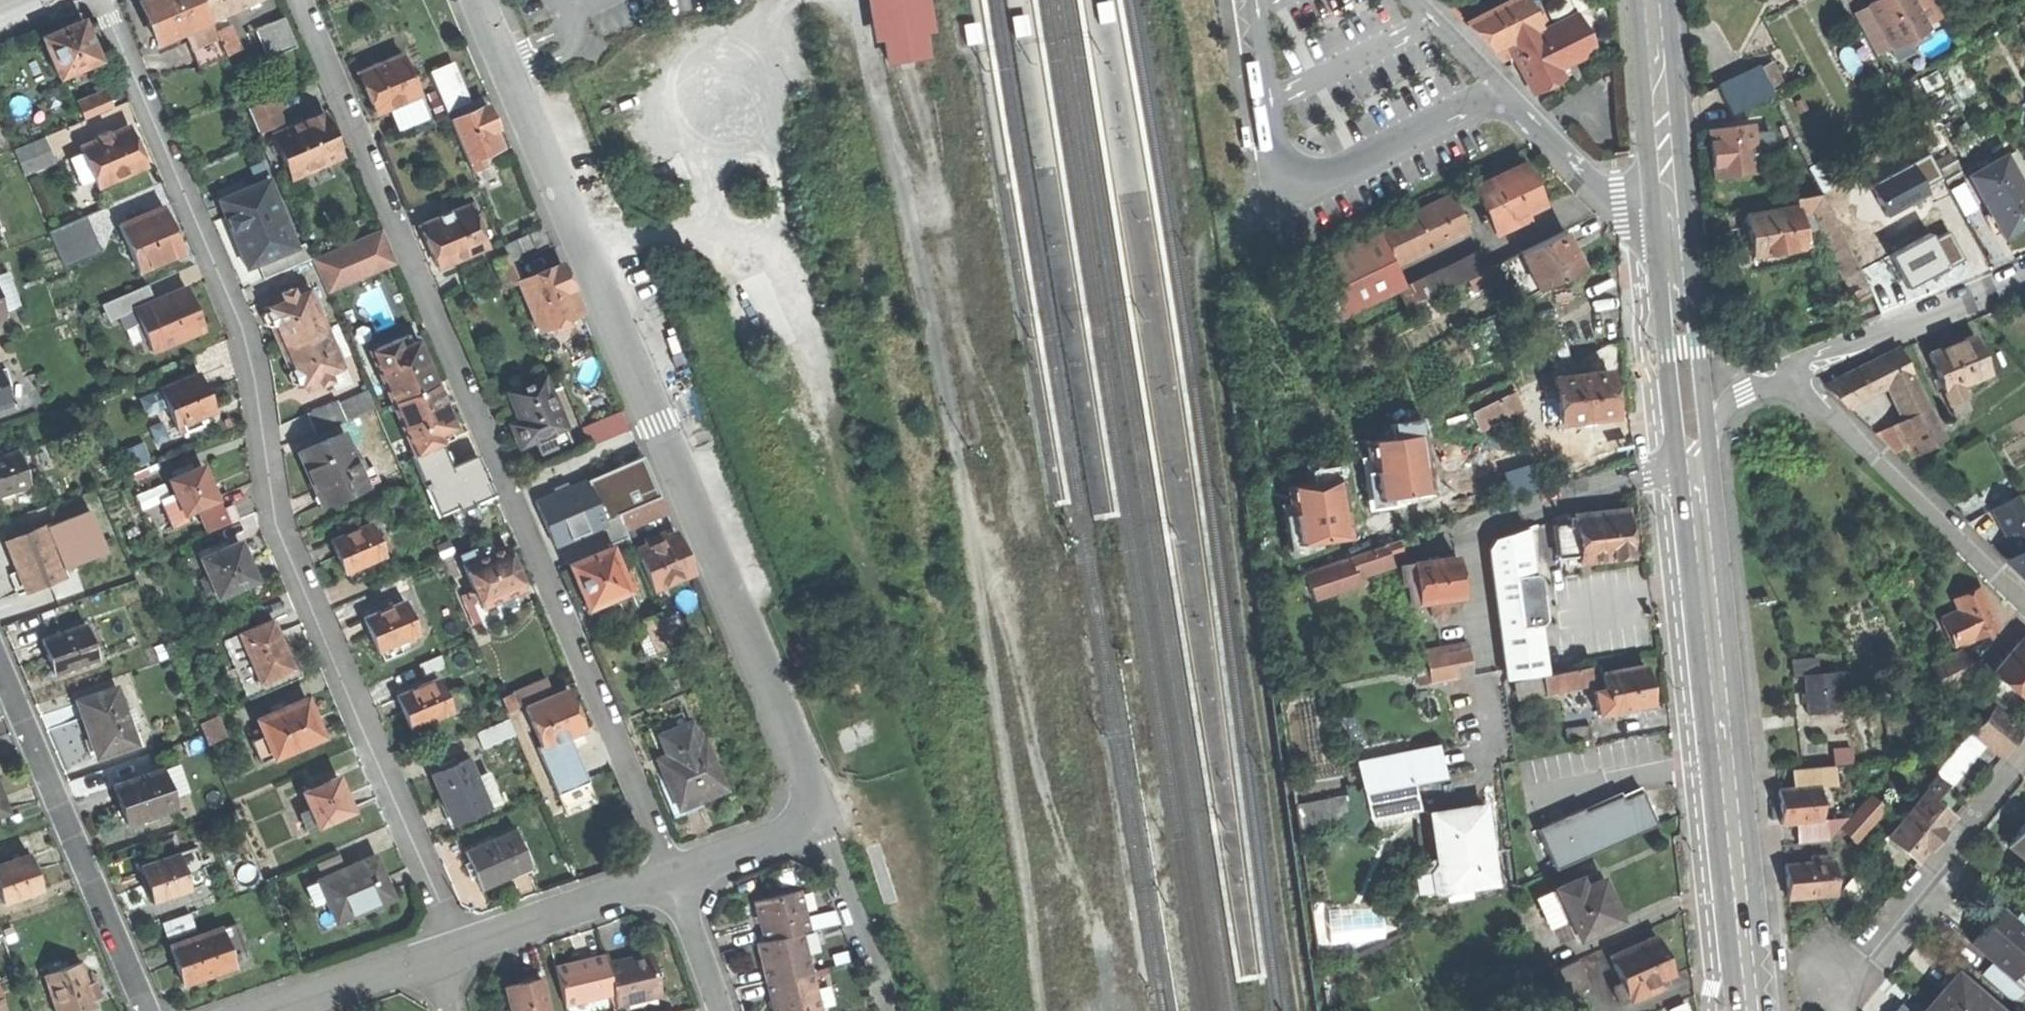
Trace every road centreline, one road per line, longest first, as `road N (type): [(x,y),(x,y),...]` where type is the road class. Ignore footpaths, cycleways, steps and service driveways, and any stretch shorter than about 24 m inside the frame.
road 1 (residential): [(104,0),(250,357),(279,532),(445,913),(450,949)]
road 2 (residential): [(670,873),(301,0)]
road 3 (residential): [(811,809),(810,778),(481,0)]
road 4 (secondary): [(1753,1010),(1691,419)]
road 5 (residential): [(146,1010),(0,666)]
road 6 (residential): [(1669,207),(1597,192),(1413,0)]
road 7 (residential): [(1789,377),(2024,596)]
road 8 (residential): [(1837,975),(1868,951),(2024,755)]
road 9 (residential): [(2024,276),(1816,353),(1789,377)]
road 10 (residential): [(450,949),(670,873)]
road 11 (residential): [(897,1010),(811,809)]
road 12 (secondary): [(1691,419),(1669,207)]
road 13 (secondary): [(1669,207),(1650,0)]
road 14 (residential): [(270,1010),(450,949)]
road 15 (residential): [(670,873),(791,832),(811,809)]
road 16 (residential): [(670,873),(723,1010)]

